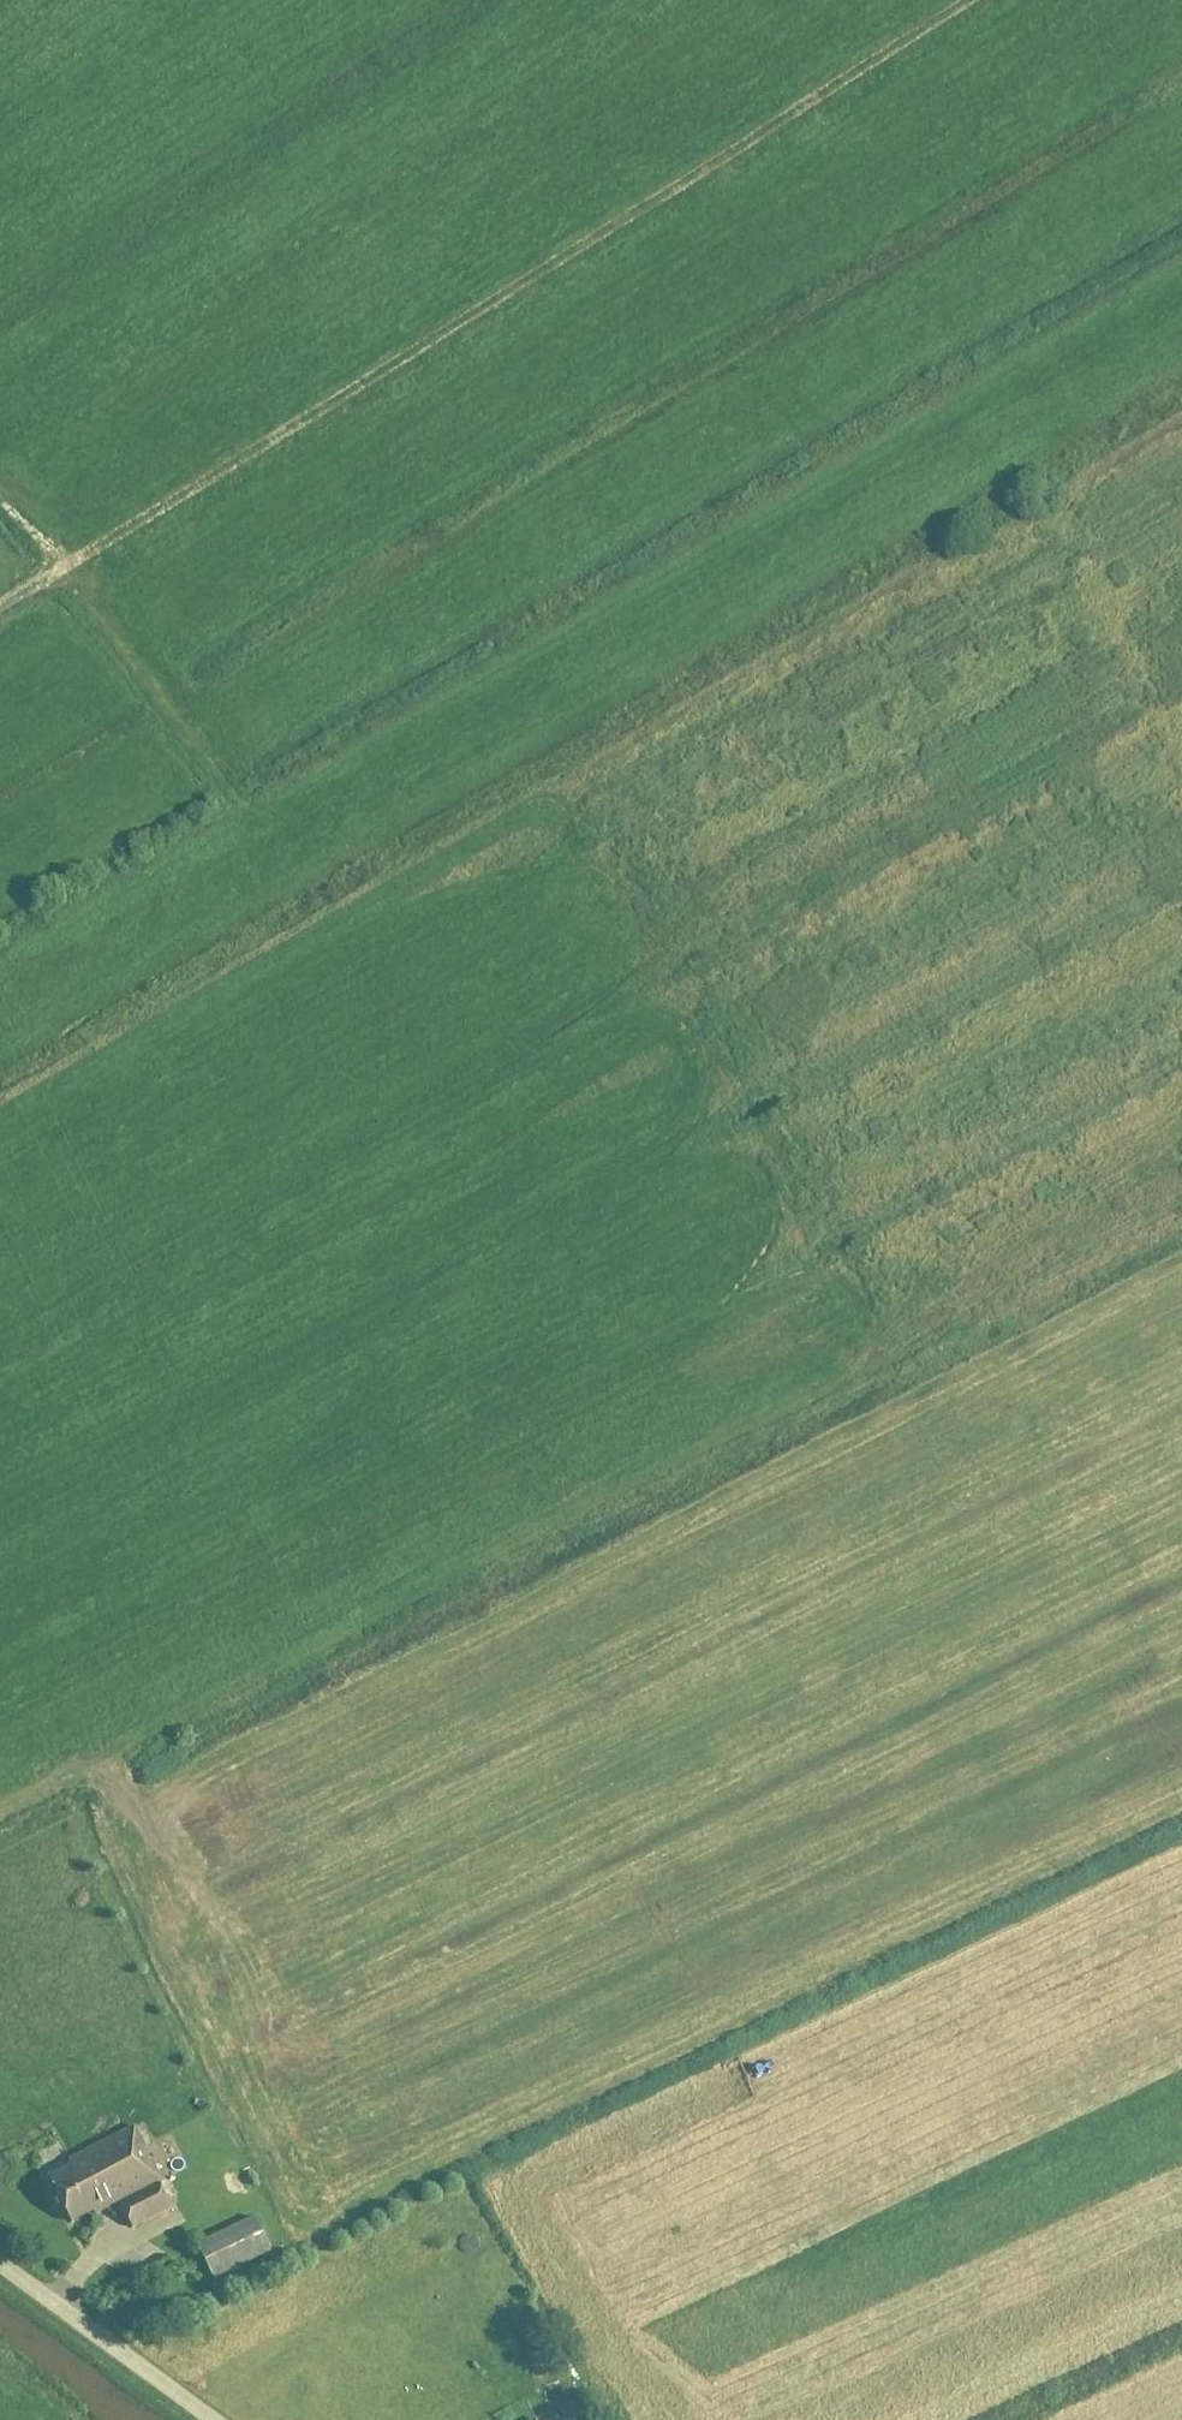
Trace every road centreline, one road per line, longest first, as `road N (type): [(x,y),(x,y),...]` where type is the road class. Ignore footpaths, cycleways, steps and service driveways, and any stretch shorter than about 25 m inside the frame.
road 1 (unclassified): [(212,2419),(0,2265)]

